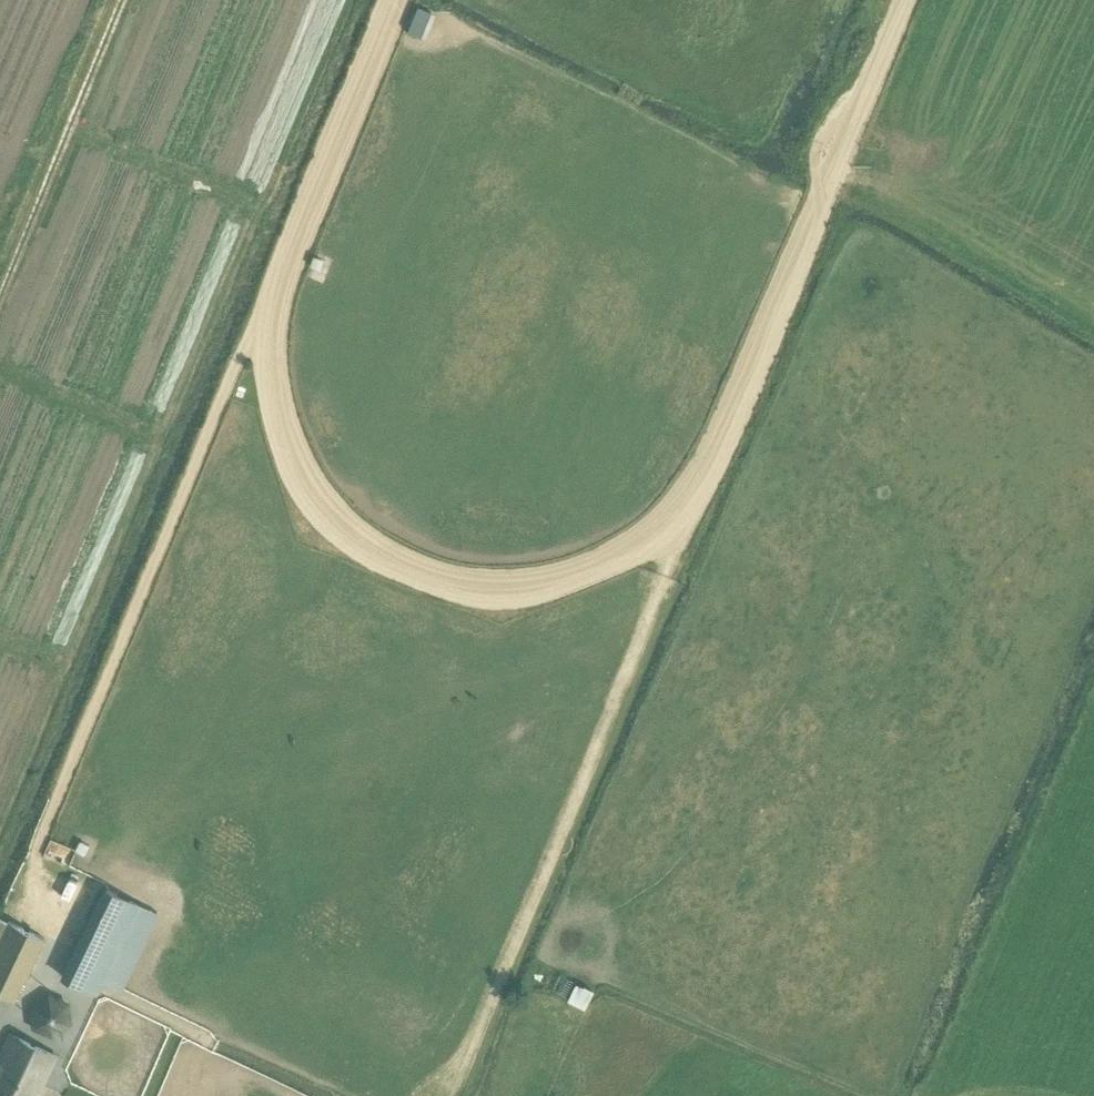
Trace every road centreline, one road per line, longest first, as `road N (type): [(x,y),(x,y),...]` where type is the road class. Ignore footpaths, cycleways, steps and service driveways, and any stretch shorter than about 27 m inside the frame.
road 1 (track): [(121,0),(0,297)]

